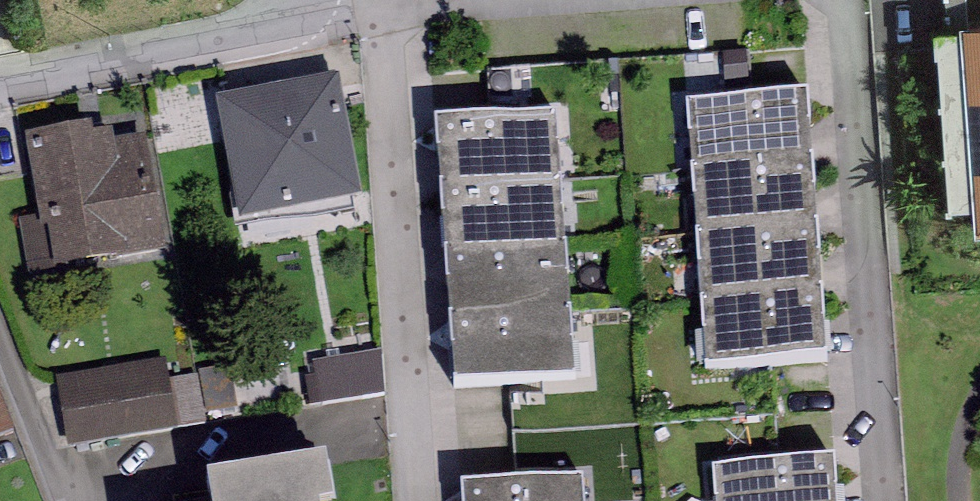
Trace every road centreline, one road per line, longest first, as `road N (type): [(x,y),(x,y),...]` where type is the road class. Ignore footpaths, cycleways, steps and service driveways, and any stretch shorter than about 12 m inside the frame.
road 1 (residential): [(315,0),(263,36),(0,84)]

